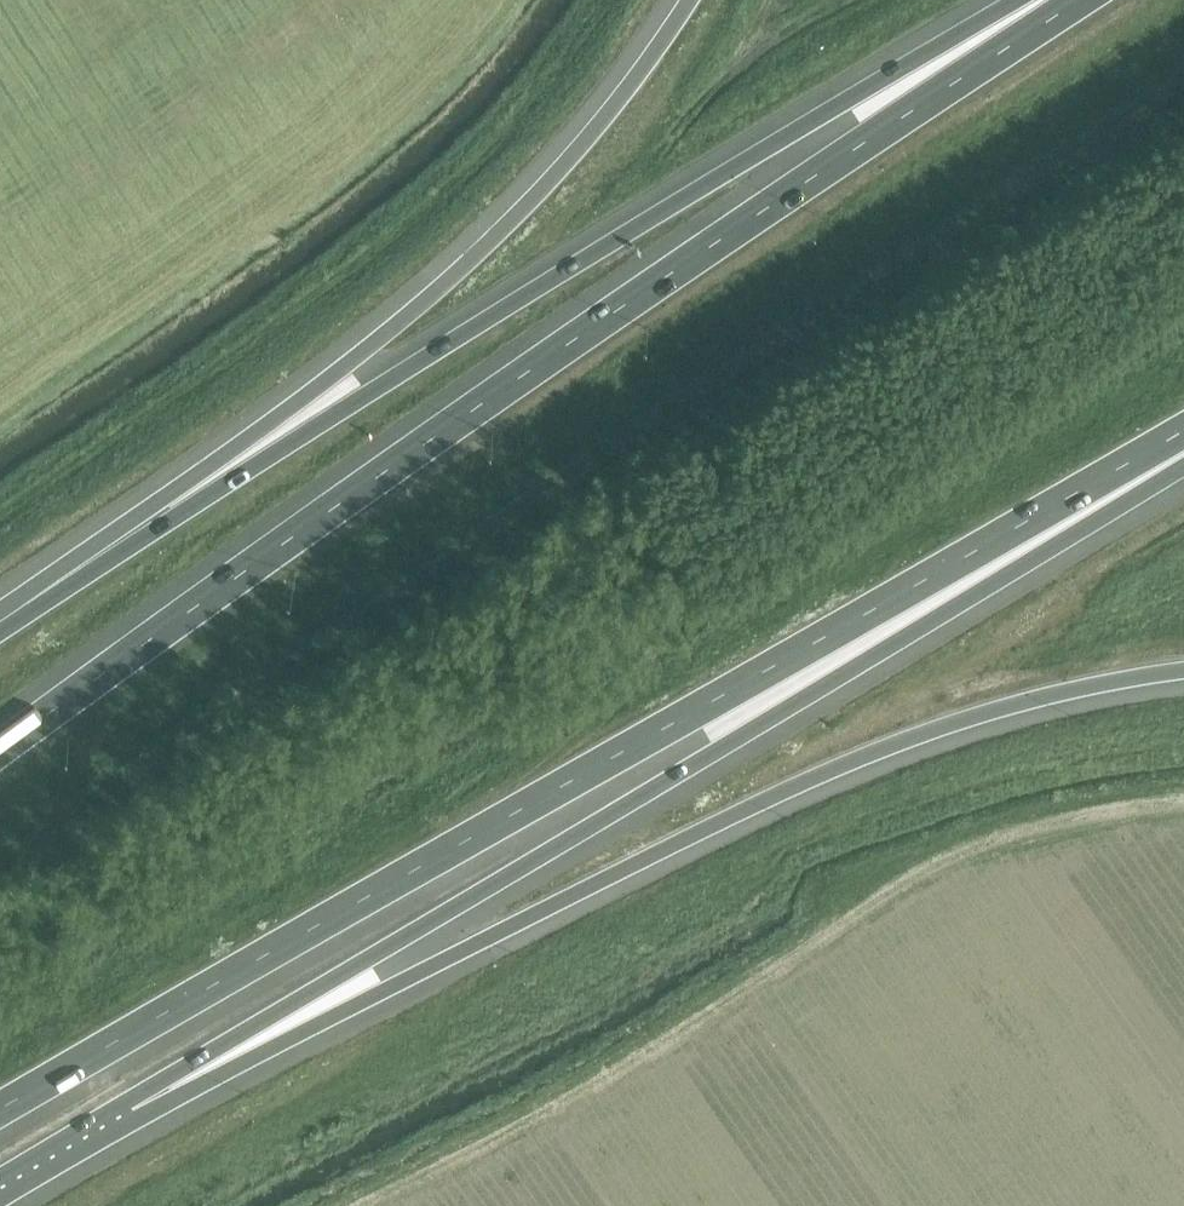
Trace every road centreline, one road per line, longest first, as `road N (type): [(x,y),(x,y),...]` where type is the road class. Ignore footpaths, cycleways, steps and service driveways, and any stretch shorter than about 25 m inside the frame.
road 1 (motorway): [(0,1110),(1183,440)]
road 2 (motorway): [(1083,0),(415,452),(0,751)]
road 3 (motorway): [(132,1111),(961,606),(1183,456)]
road 4 (motorway): [(1056,0),(886,80),(0,624)]
road 5 (motorway): [(132,1111),(389,991),(832,760),(1014,699),(1183,670)]
road 6 (motorway): [(691,0),(615,105),(524,208),(411,312),(0,623)]
road 7 (motorway): [(0,1191),(132,1111)]

